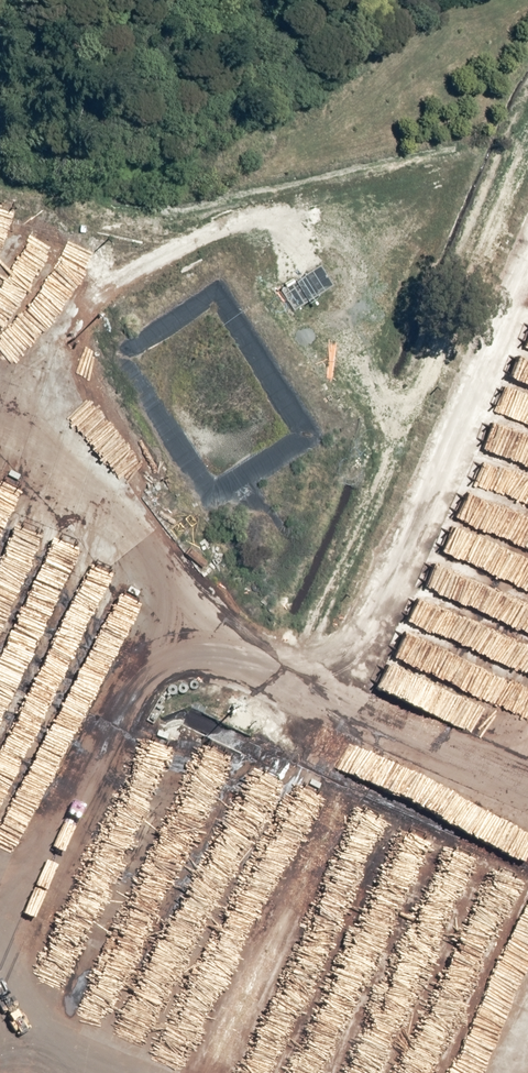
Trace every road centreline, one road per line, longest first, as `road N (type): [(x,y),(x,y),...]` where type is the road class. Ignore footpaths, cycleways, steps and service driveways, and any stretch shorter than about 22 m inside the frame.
road 1 (track): [(0,976),(120,717),(188,625),(276,677),(527,786)]
road 2 (track): [(527,259),(354,641),(315,694)]
road 3 (track): [(0,410),(159,570),(188,625)]

